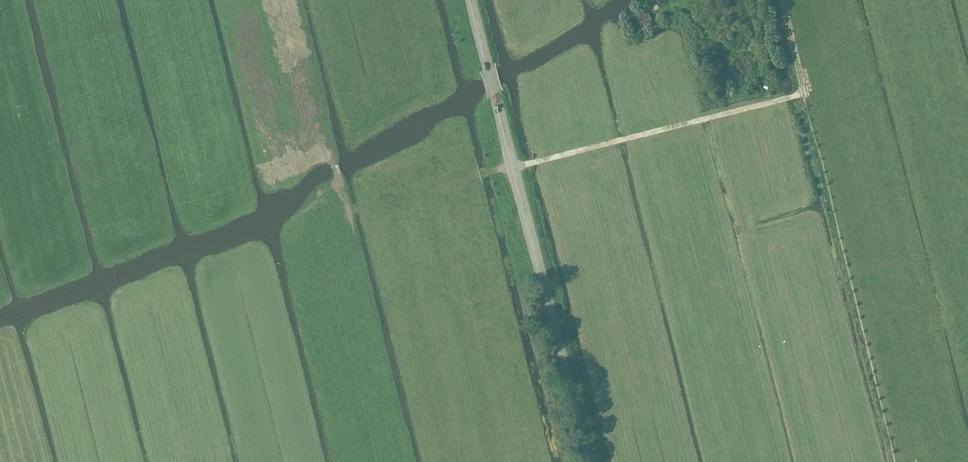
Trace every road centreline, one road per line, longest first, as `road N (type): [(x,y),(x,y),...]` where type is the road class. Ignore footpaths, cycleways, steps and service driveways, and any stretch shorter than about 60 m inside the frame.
road 1 (tertiary): [(587,461),(471,0)]

